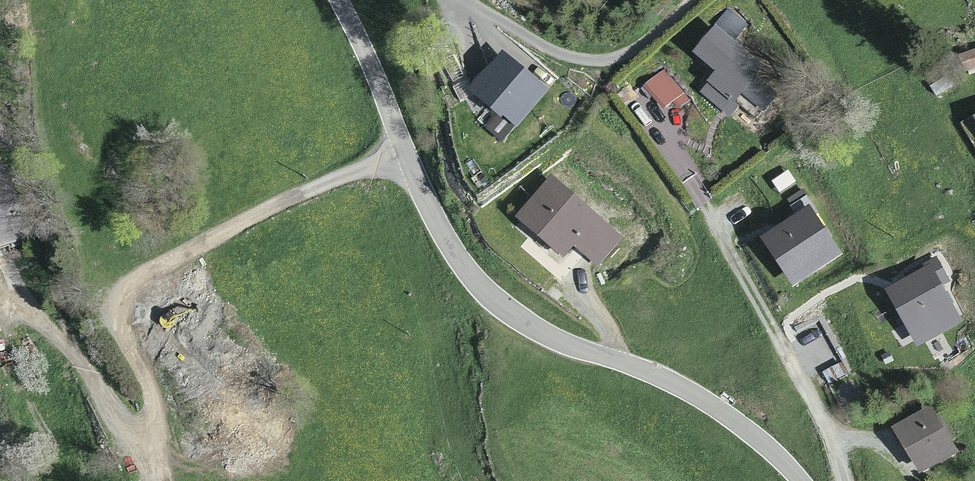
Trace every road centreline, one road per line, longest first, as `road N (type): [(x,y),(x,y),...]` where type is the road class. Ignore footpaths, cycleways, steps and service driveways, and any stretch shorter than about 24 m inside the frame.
road 1 (unclassified): [(404,148),(440,228),(490,295),(556,340),(694,394),(799,480)]
road 2 (residential): [(162,480),(140,372),(114,317),(117,303),(186,256),(404,148)]
road 3 (unclassified): [(338,0),(404,148)]

